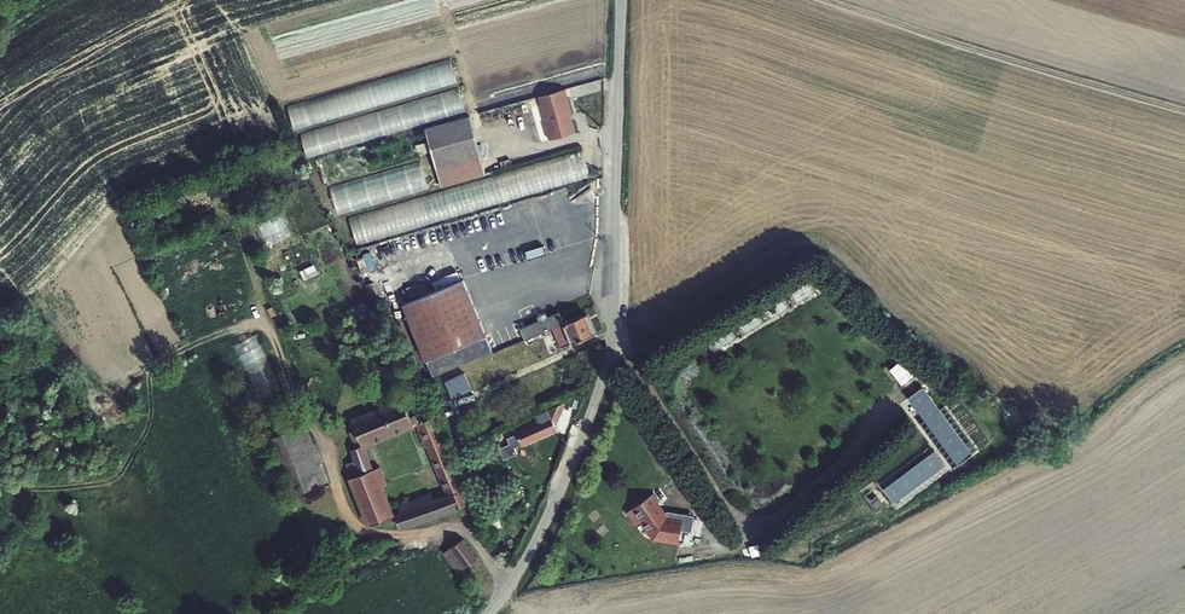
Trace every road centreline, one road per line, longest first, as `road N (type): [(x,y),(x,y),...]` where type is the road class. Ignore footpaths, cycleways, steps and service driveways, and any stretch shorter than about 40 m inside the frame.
road 1 (unclassified): [(489,613),(559,492),(608,359),(622,0)]

